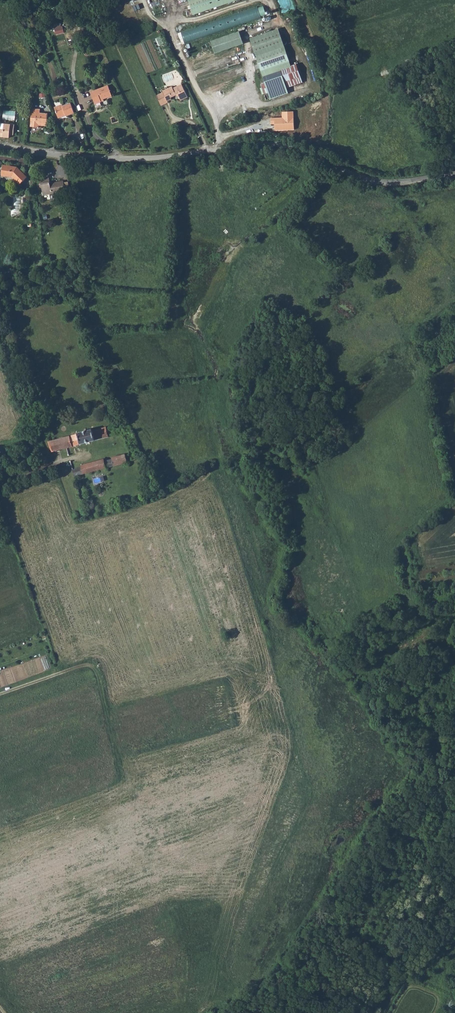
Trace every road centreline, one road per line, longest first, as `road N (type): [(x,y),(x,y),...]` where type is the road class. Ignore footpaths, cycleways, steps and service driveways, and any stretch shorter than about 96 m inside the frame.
road 1 (unclassified): [(0,146),(123,160),(263,144),(383,182),(454,173)]
road 2 (track): [(221,149),(217,123),(169,30)]

